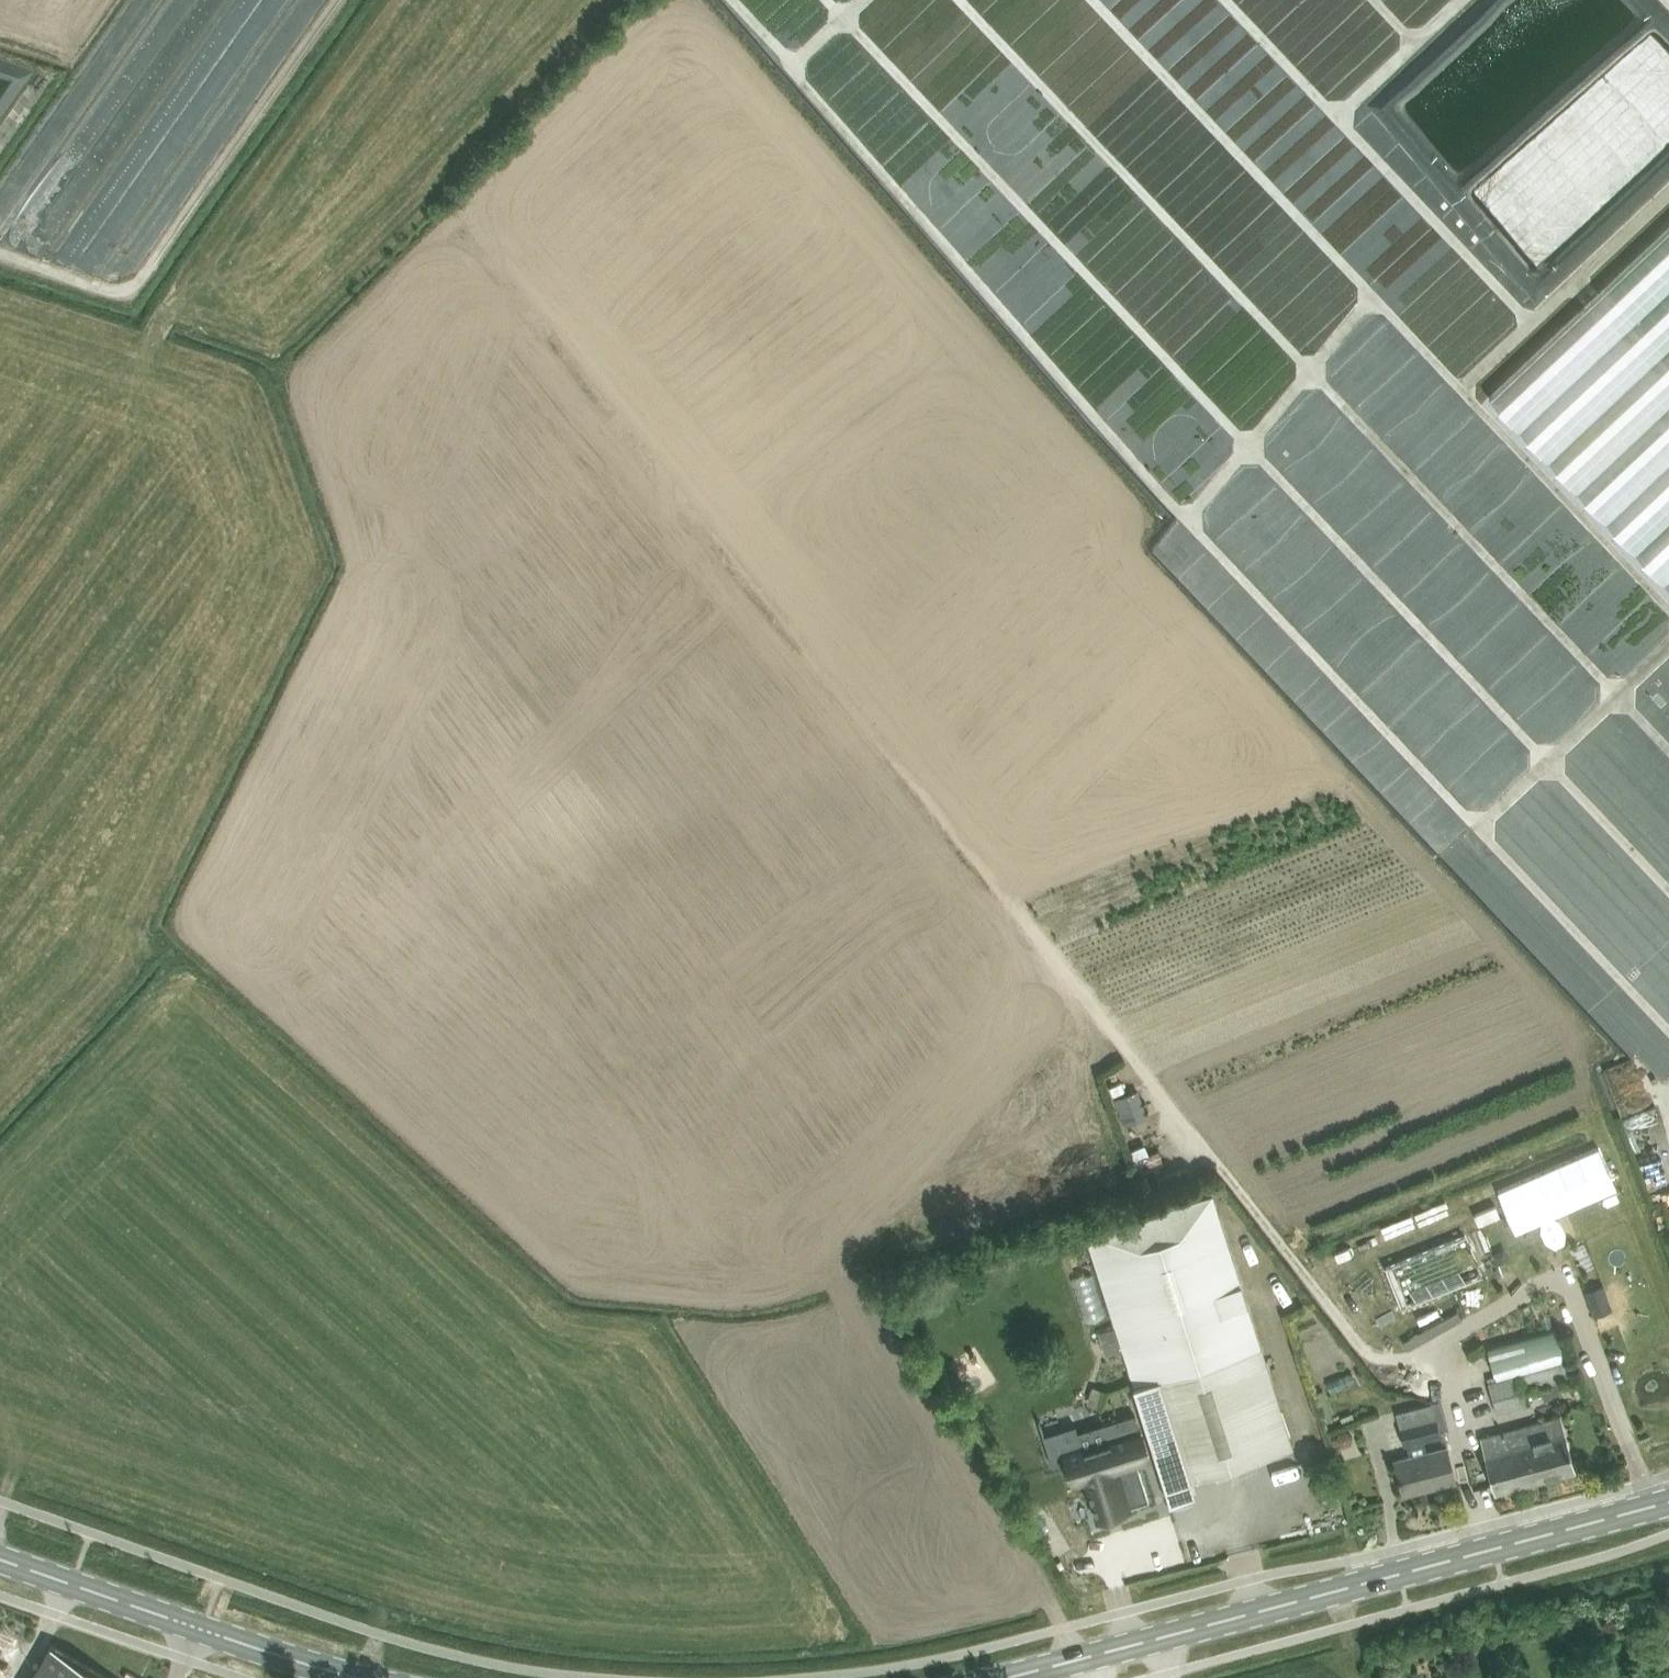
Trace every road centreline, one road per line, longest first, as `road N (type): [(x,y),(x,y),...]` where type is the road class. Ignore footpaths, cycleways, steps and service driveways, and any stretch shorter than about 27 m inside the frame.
road 1 (secondary): [(1668,1505),(983,1677)]
road 2 (secondary): [(384,1677),(0,1561)]

